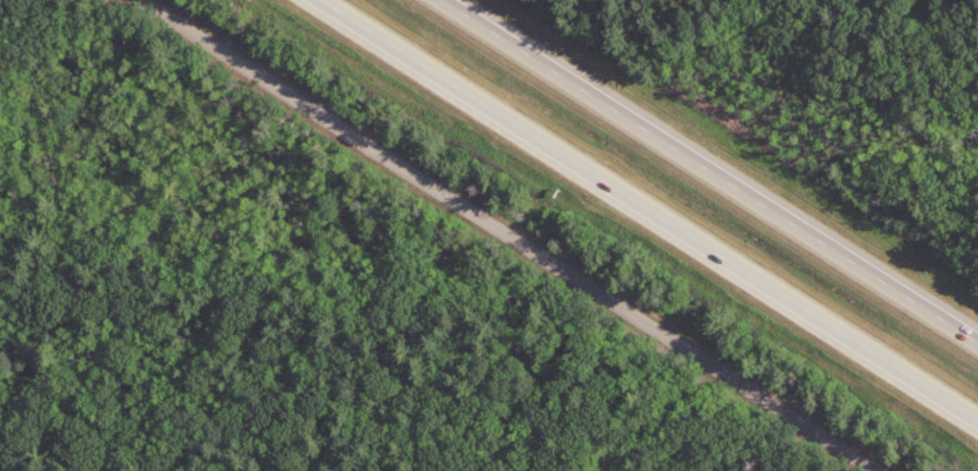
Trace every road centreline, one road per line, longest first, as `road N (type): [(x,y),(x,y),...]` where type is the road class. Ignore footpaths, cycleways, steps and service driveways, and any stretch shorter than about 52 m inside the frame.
road 1 (residential): [(887,470),(140,0)]
road 2 (motorway): [(321,0),(977,420)]
road 3 (motorway): [(977,342),(444,0)]

